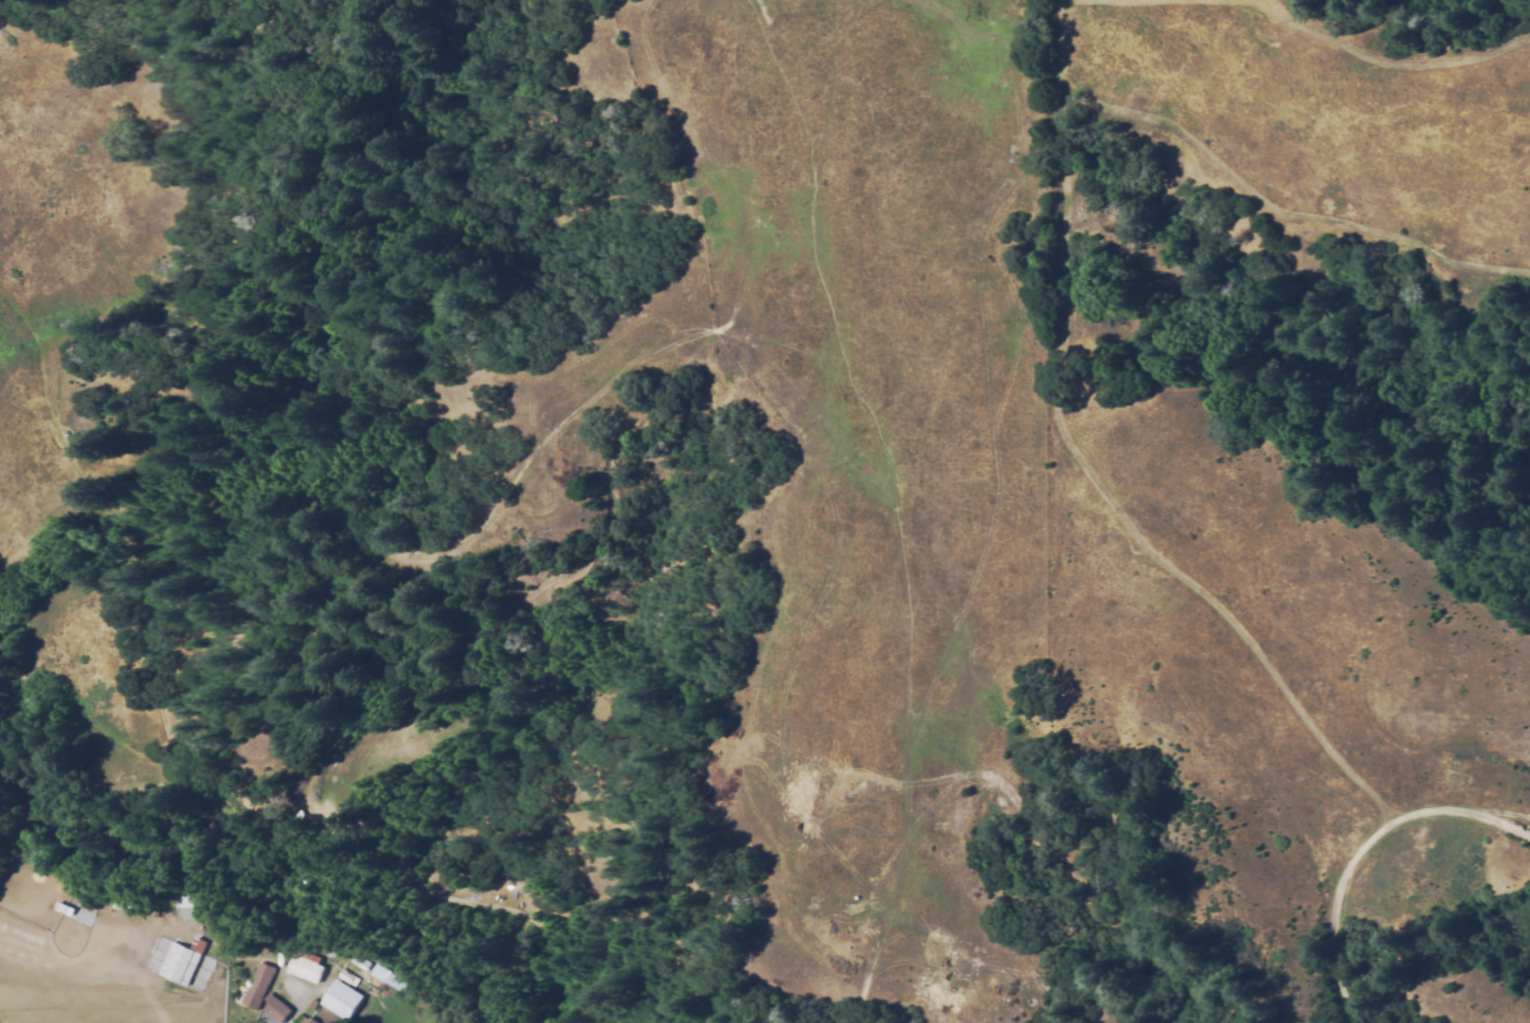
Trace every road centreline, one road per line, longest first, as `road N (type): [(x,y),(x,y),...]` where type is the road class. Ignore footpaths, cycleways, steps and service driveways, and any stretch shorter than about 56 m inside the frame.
road 1 (residential): [(1529,833),(1450,806),(1391,820),(1343,866),(1329,926),(1349,1022)]

